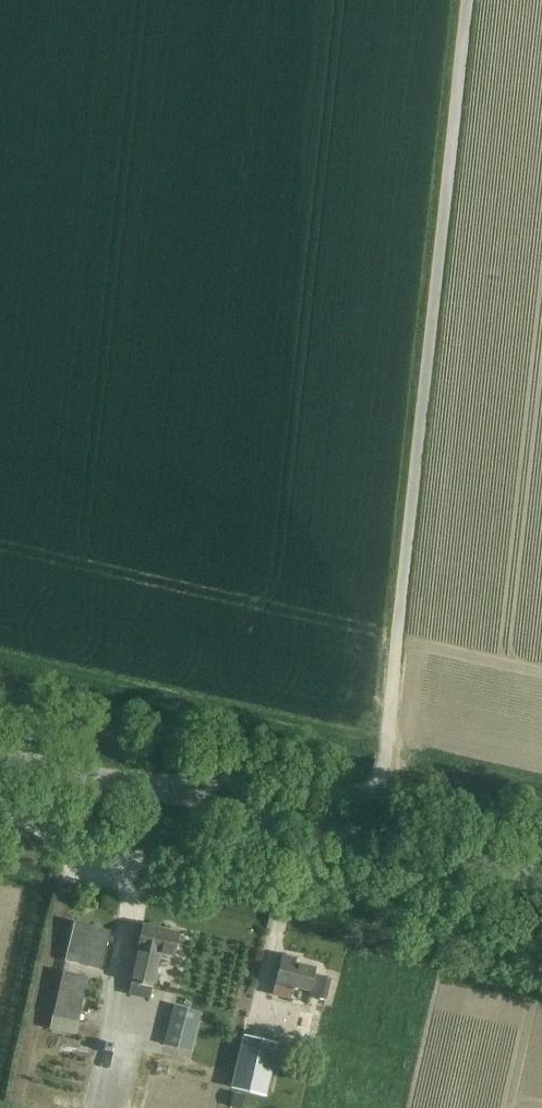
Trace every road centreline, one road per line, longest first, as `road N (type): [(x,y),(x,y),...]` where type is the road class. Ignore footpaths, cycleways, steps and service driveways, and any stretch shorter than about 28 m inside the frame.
road 1 (track): [(379,800),(468,0)]
road 2 (unclassified): [(541,878),(0,757)]
road 3 (track): [(0,670),(384,757)]
road 4 (track): [(16,1107),(77,842)]
road 5 (track): [(126,785),(242,781),(379,800)]
road 6 (track): [(541,849),(379,800)]
road 7 (track): [(0,882),(24,887),(0,994)]
road 8 (track): [(160,857),(287,893)]

